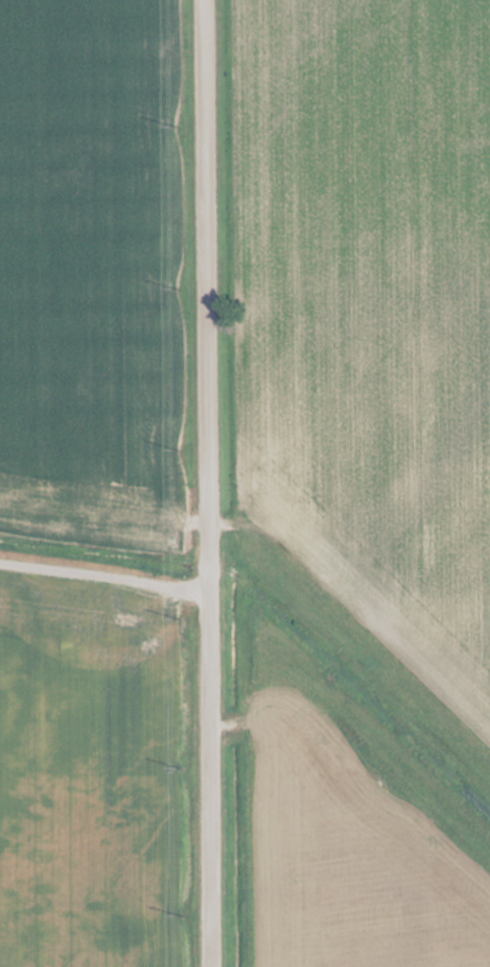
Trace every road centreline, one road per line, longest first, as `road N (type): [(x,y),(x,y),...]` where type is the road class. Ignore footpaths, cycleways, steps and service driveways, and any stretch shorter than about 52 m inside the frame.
road 1 (residential): [(214,966),(205,0)]

